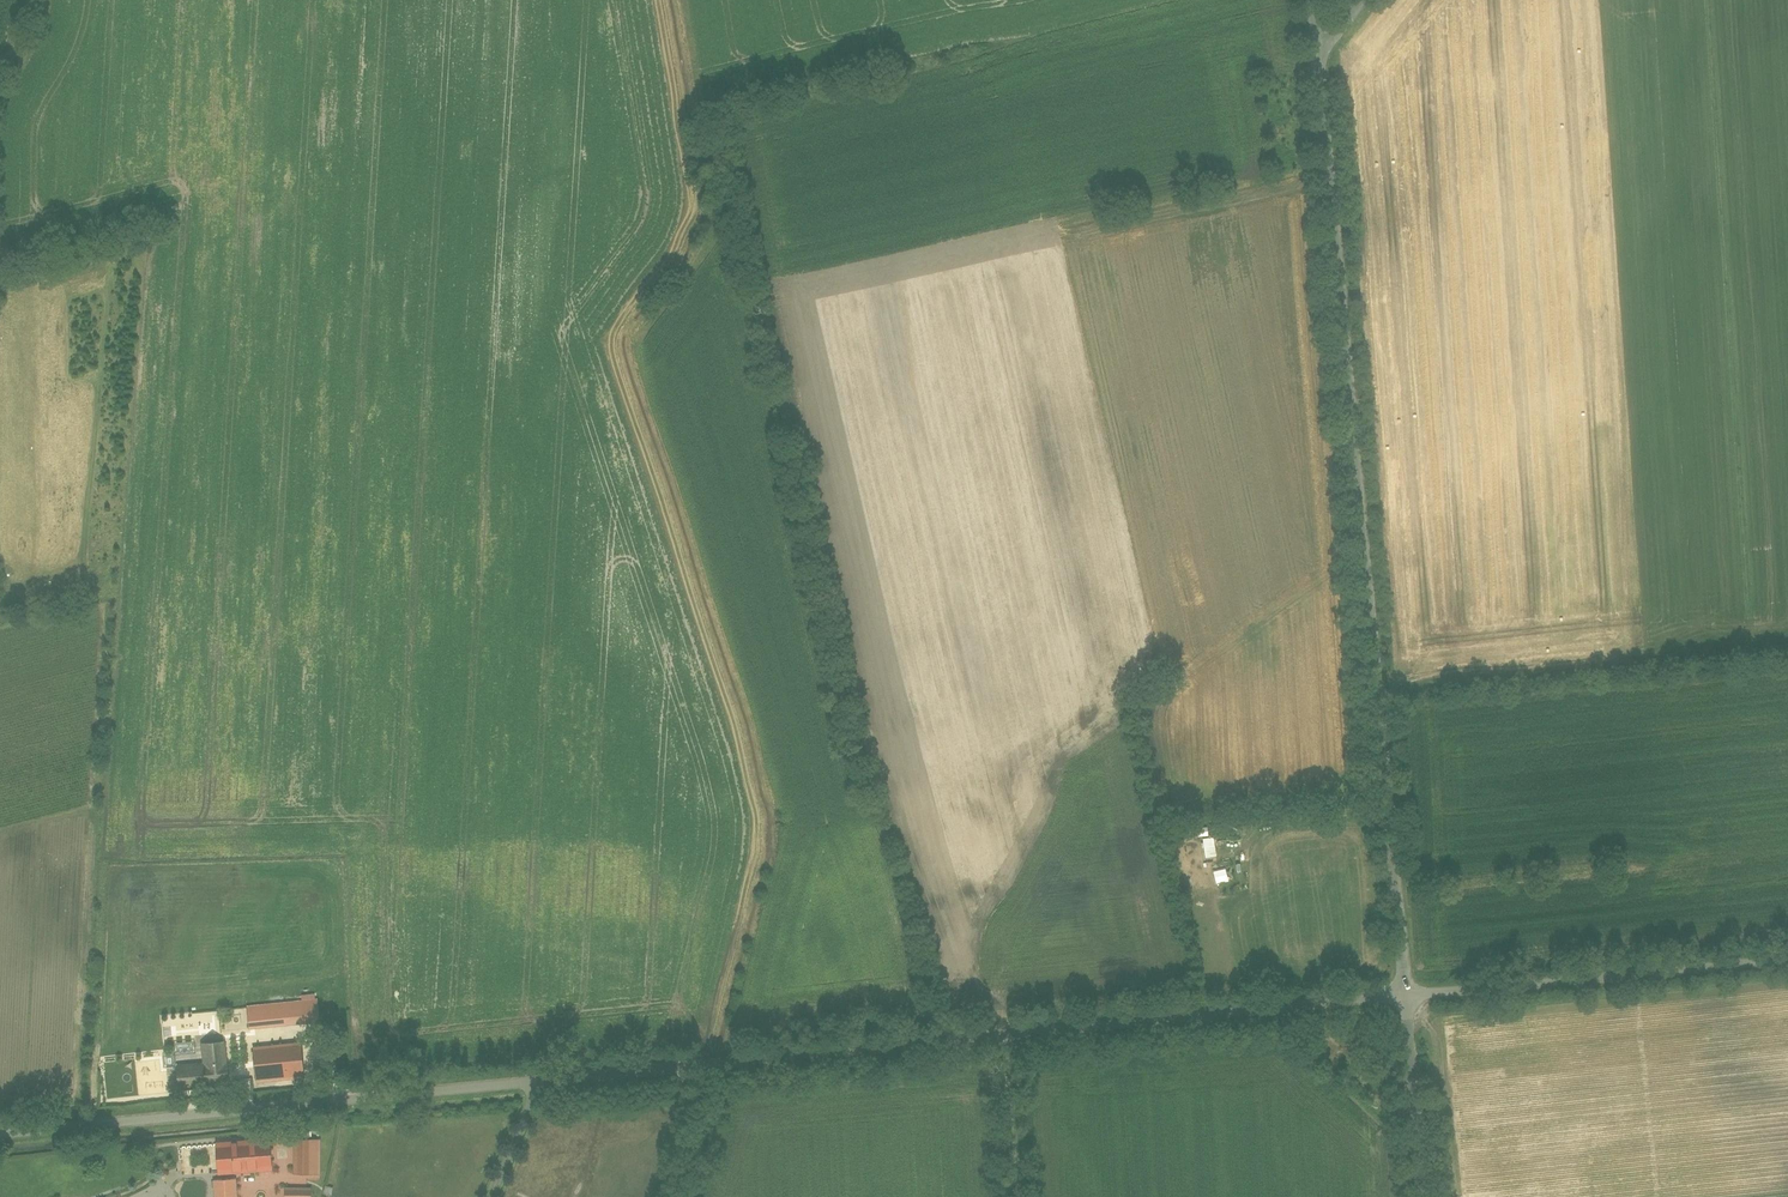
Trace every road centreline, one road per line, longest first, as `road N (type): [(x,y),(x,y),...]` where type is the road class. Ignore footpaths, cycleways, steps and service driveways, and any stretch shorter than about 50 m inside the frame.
road 1 (unclassified): [(1407,995),(0,1133)]
road 2 (residential): [(1407,995),(1317,51)]
road 3 (unclassified): [(1787,952),(1407,995)]
road 4 (residential): [(1426,1196),(1407,995)]

